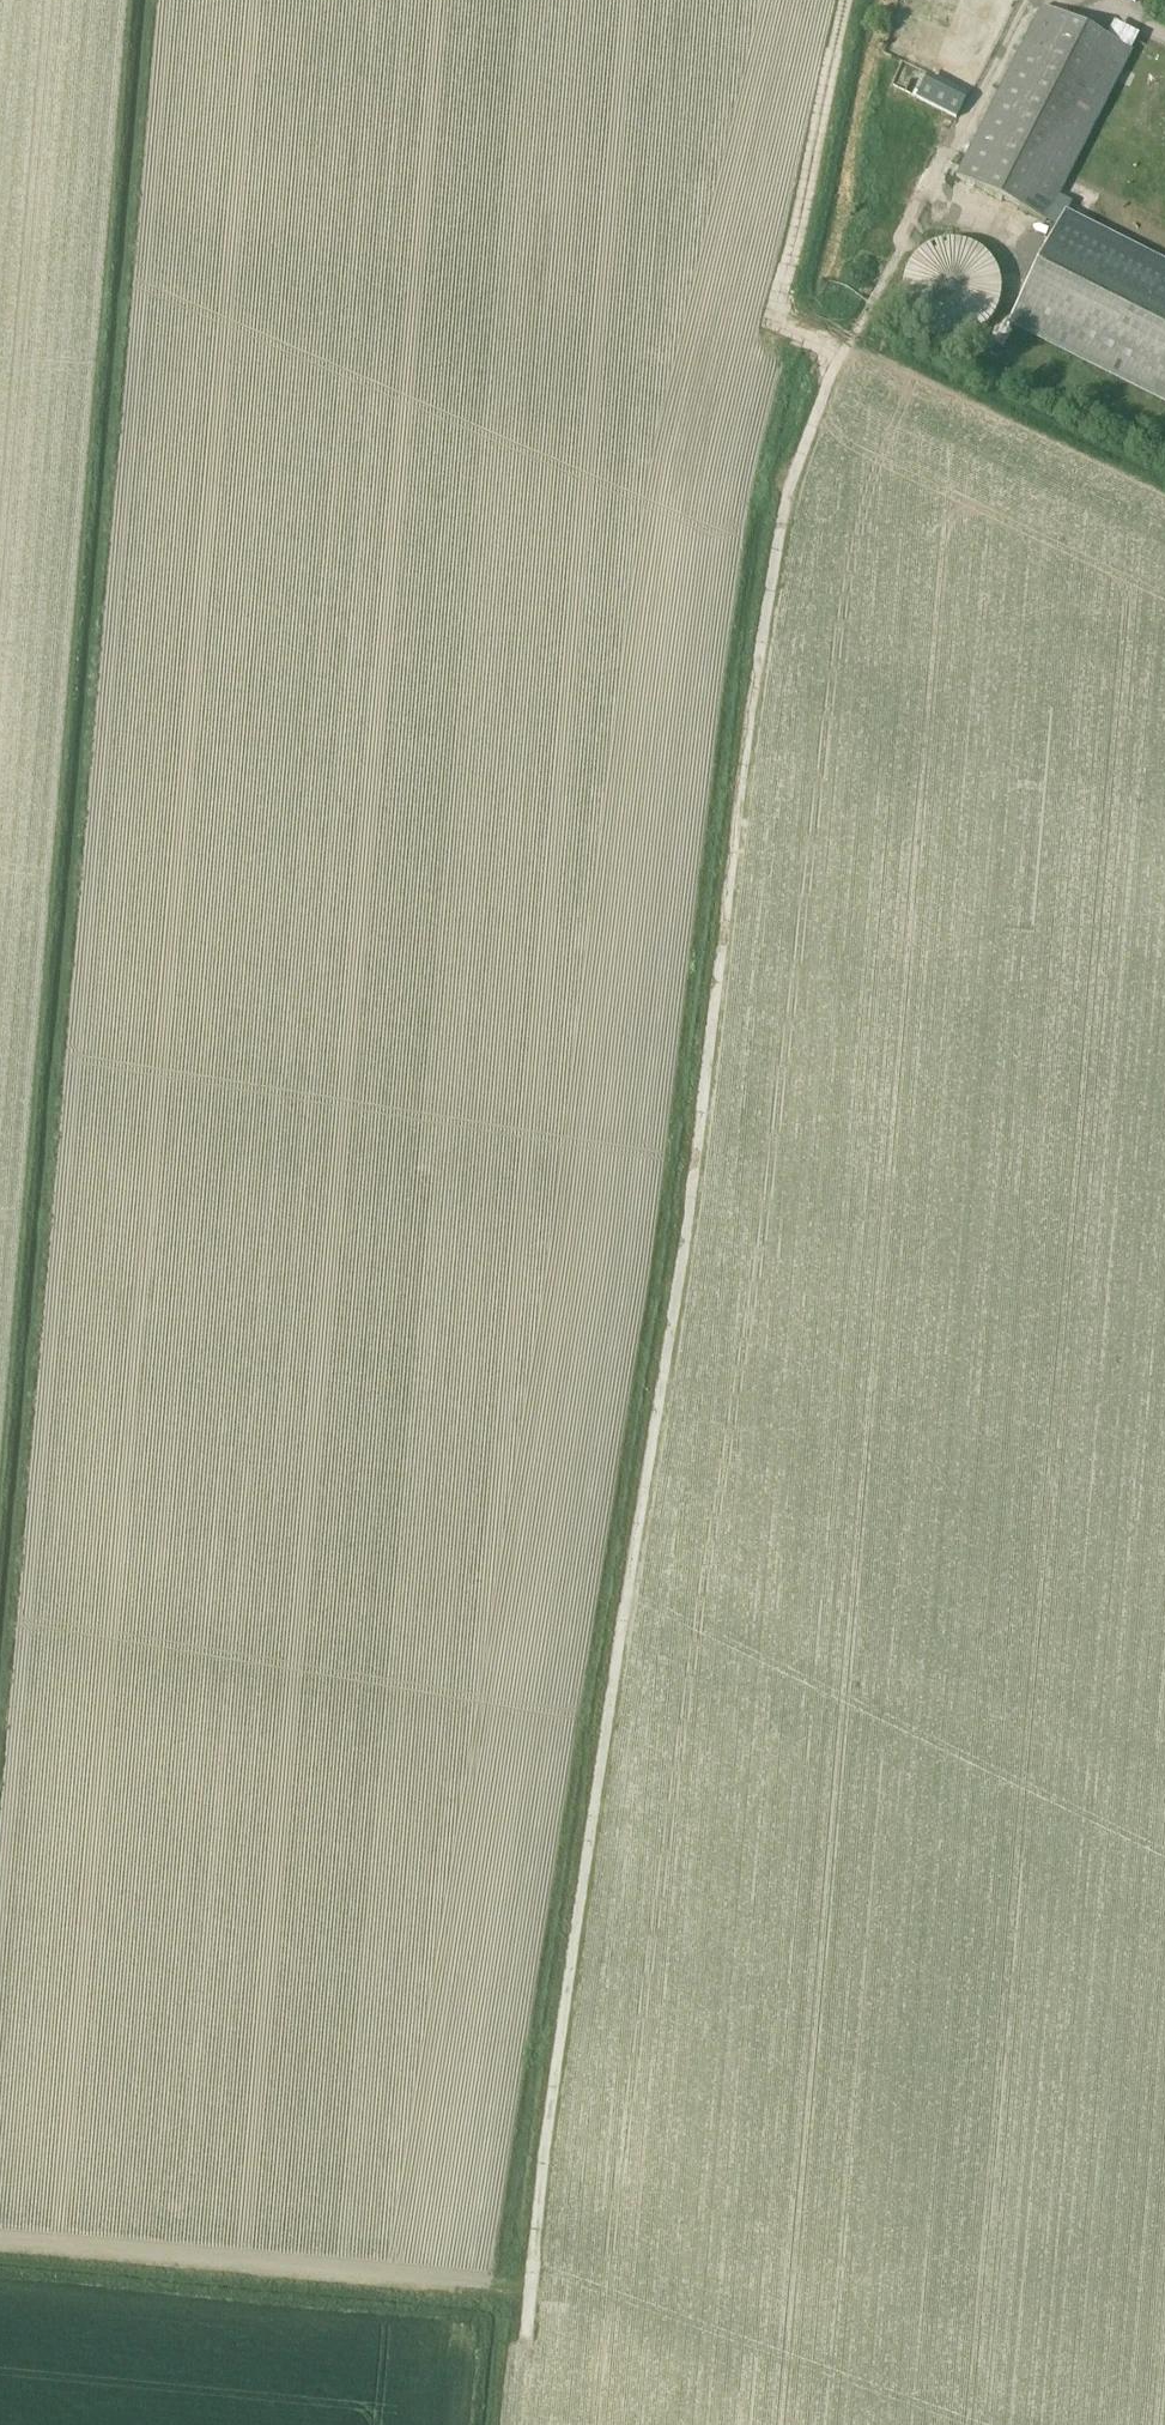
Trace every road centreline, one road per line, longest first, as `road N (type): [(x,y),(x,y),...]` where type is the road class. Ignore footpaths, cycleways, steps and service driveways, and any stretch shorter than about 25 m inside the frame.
road 1 (track): [(847,0),(779,301),(791,324),(840,354)]

